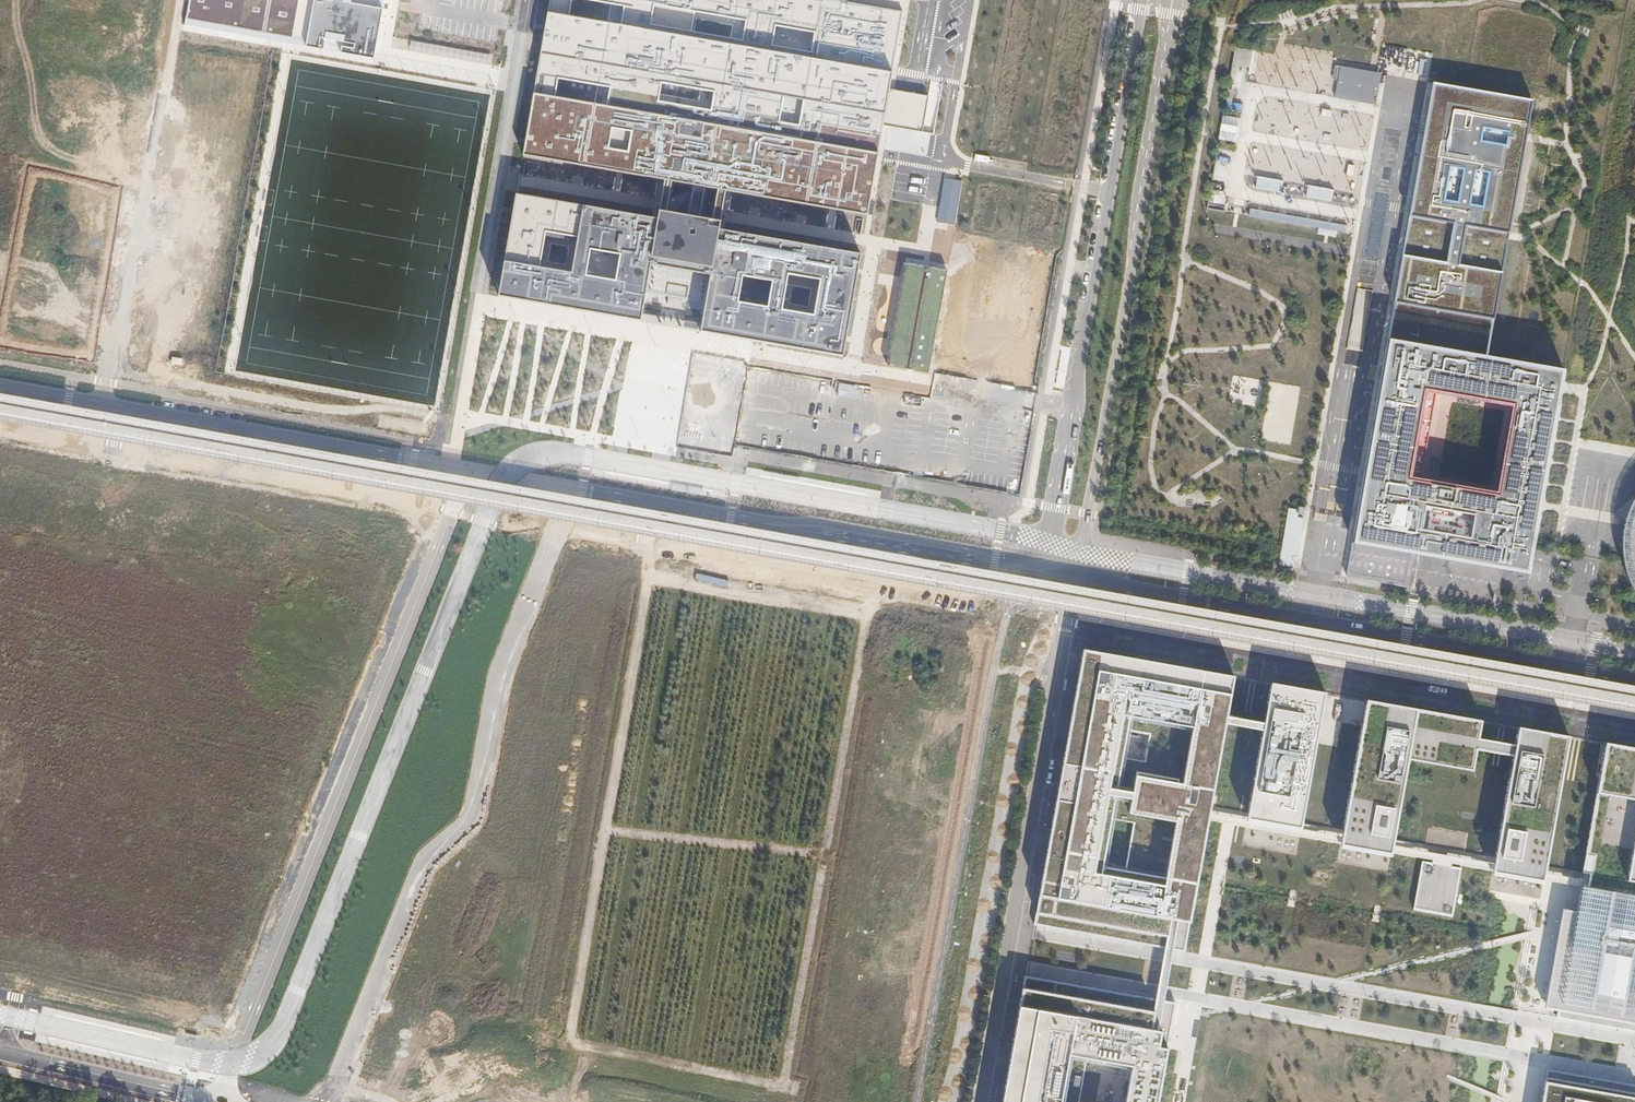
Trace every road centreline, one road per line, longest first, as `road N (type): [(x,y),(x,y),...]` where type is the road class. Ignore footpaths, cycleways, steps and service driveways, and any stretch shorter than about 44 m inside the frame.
road 1 (tertiary): [(473,469),(222,1101)]
road 2 (tertiary): [(1070,580),(1084,554),(1181,0)]
road 3 (tertiary): [(1139,0),(1039,573)]
road 4 (tertiary): [(1039,573),(473,469)]
road 5 (tertiary): [(1634,680),(1070,580)]
road 6 (track): [(891,545),(867,617),(781,1088)]
road 7 (tertiary): [(980,1101),(1070,580)]
road 8 (tertiary): [(473,469),(97,400)]
road 9 (residential): [(146,175),(97,400)]
road 10 (secondary): [(0,1052),(215,1101)]
road 11 (residential): [(146,175),(0,142)]

